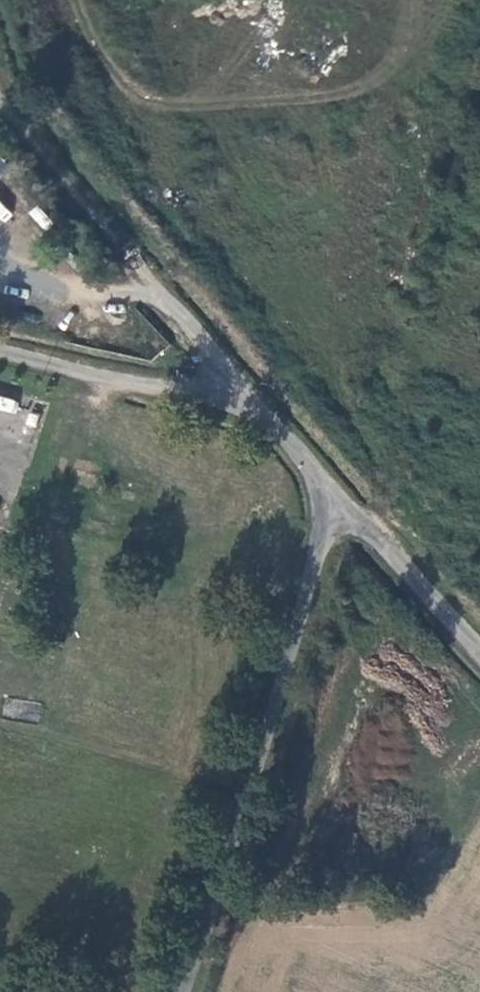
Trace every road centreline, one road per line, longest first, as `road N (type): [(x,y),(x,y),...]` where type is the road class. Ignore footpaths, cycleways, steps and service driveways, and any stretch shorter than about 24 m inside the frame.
road 1 (unclassified): [(186,991),(343,493)]
road 2 (unclassified): [(343,493),(0,103)]
road 3 (track): [(0,350),(263,408)]
road 4 (unclassified): [(343,493),(479,650)]

